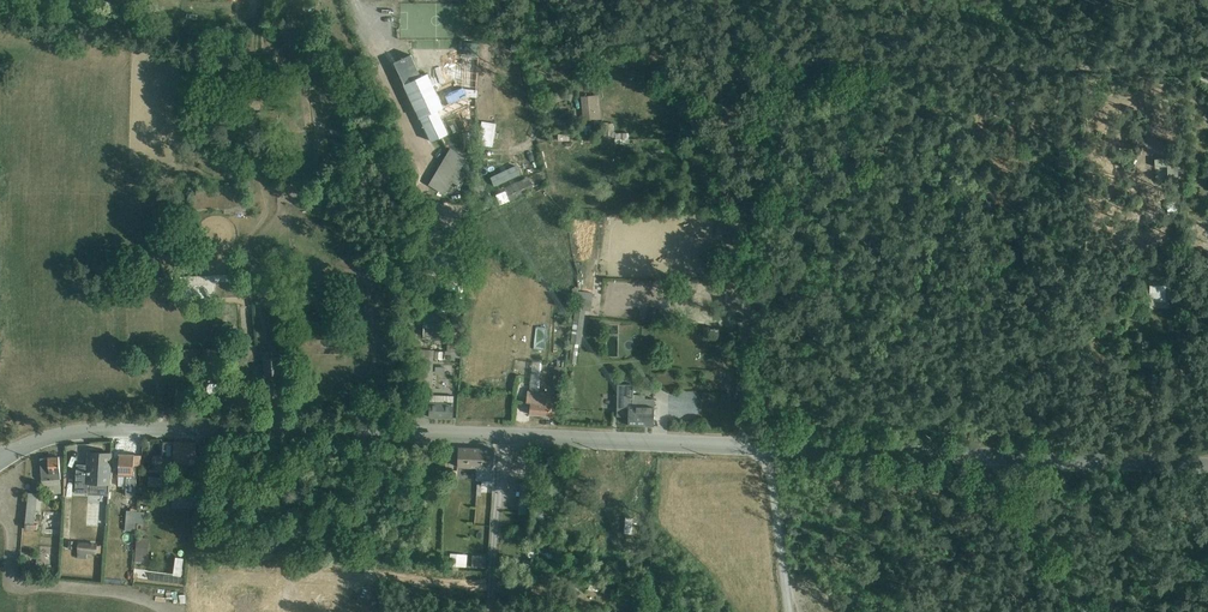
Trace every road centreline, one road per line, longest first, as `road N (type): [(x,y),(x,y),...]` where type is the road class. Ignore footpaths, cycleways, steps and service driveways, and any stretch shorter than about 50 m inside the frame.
road 1 (unclassified): [(1207,464),(505,437)]
road 2 (unclassified): [(0,463),(66,434),(128,427),(505,437)]
road 3 (track): [(1178,73),(800,64),(766,71)]
road 4 (track): [(766,71),(759,84),(743,430),(757,446)]
road 5 (track): [(554,183),(521,46),(490,0)]
road 6 (track): [(1068,611),(988,454)]
road 7 (track): [(505,437),(490,611)]
road 8 (track): [(791,611),(771,471),(757,446)]

